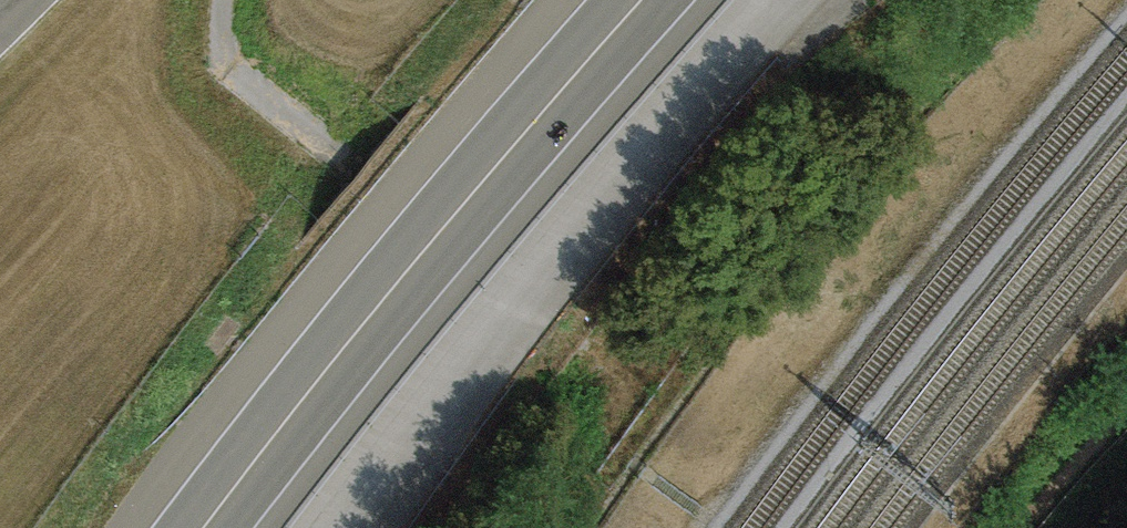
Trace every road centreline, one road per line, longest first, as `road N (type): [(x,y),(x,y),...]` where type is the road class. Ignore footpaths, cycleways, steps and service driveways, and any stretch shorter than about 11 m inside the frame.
road 1 (trunk): [(204,527),(324,372),(642,0)]
road 2 (track): [(1103,0),(631,491)]
road 3 (track): [(223,0),(230,71),(582,357),(622,422),(631,491)]

